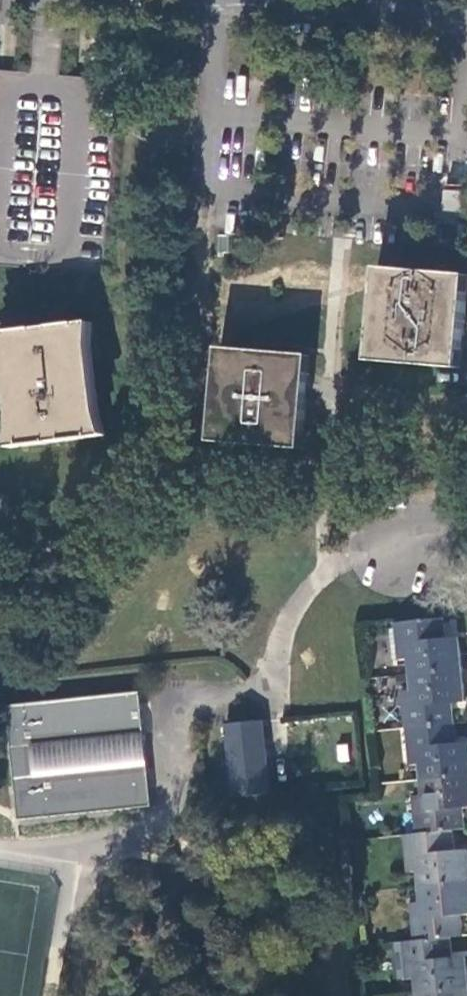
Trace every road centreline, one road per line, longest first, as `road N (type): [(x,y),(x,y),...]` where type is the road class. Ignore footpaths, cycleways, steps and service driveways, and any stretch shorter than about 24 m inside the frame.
road 1 (tertiary): [(147,0),(466,25)]
road 2 (residential): [(268,688),(297,601),(336,566),(394,546),(425,514),(466,505)]
road 3 (residential): [(466,411),(333,397)]

